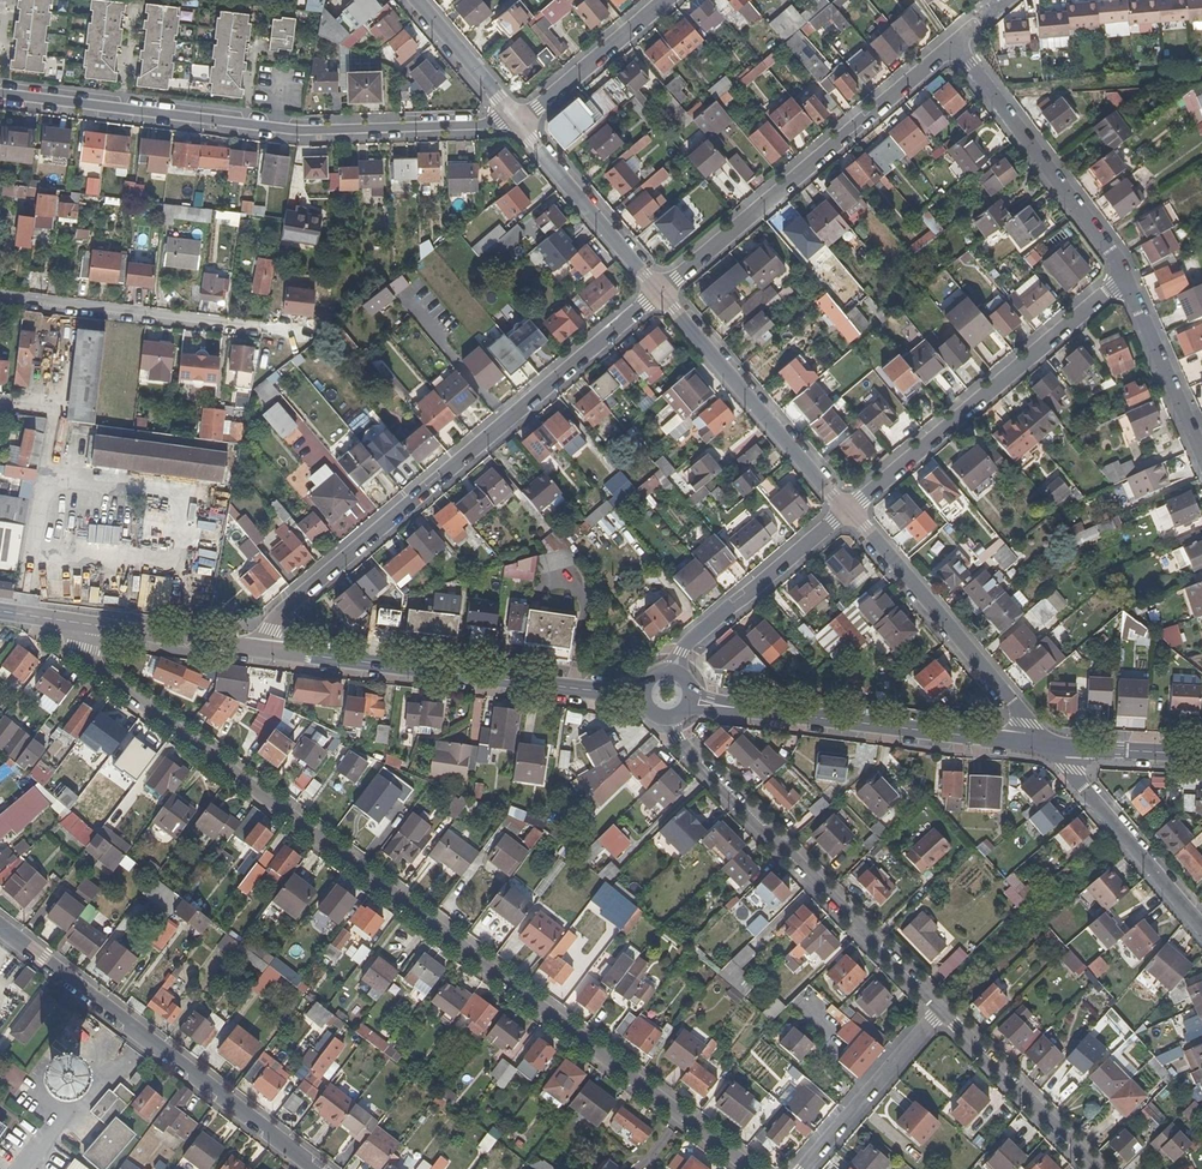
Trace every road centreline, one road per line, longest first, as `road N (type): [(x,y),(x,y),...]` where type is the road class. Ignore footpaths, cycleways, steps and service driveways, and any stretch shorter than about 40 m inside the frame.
road 1 (residential): [(747,1168),(88,660),(88,624)]
road 2 (residential): [(659,292),(285,609),(267,651)]
road 3 (residential): [(0,97),(300,134),(518,123)]
road 4 (residential): [(671,719),(676,740),(941,1012)]
road 5 (residential): [(0,927),(316,1168)]
road 6 (residential): [(659,292),(951,43)]
road 7 (residential): [(847,509),(1125,278)]
road 8 (secondary): [(600,692),(267,651)]
road 9 (secondary): [(1049,745),(731,707)]
road 10 (residential): [(847,509),(1049,745)]
road 11 (residential): [(1125,278),(951,43)]
road 12 (residential): [(659,292),(847,509)]
road 13 (residential): [(0,297),(252,331)]
road 14 (residential): [(1049,745),(1201,935)]
road 15 (residential): [(518,123),(659,292)]
road 16 (residential): [(941,1012),(1096,1168)]
road 17 (residential): [(681,653),(847,509)]
road 18 (residential): [(805,1168),(941,1012)]
road 19 (residential): [(1201,455),(1125,278)]
road 20 (residential): [(518,123),(664,0)]
road 21 (secondary): [(267,651),(88,624)]
road 22 (residential): [(414,0),(518,123)]
road 23 (secondary): [(1201,755),(1049,745)]

